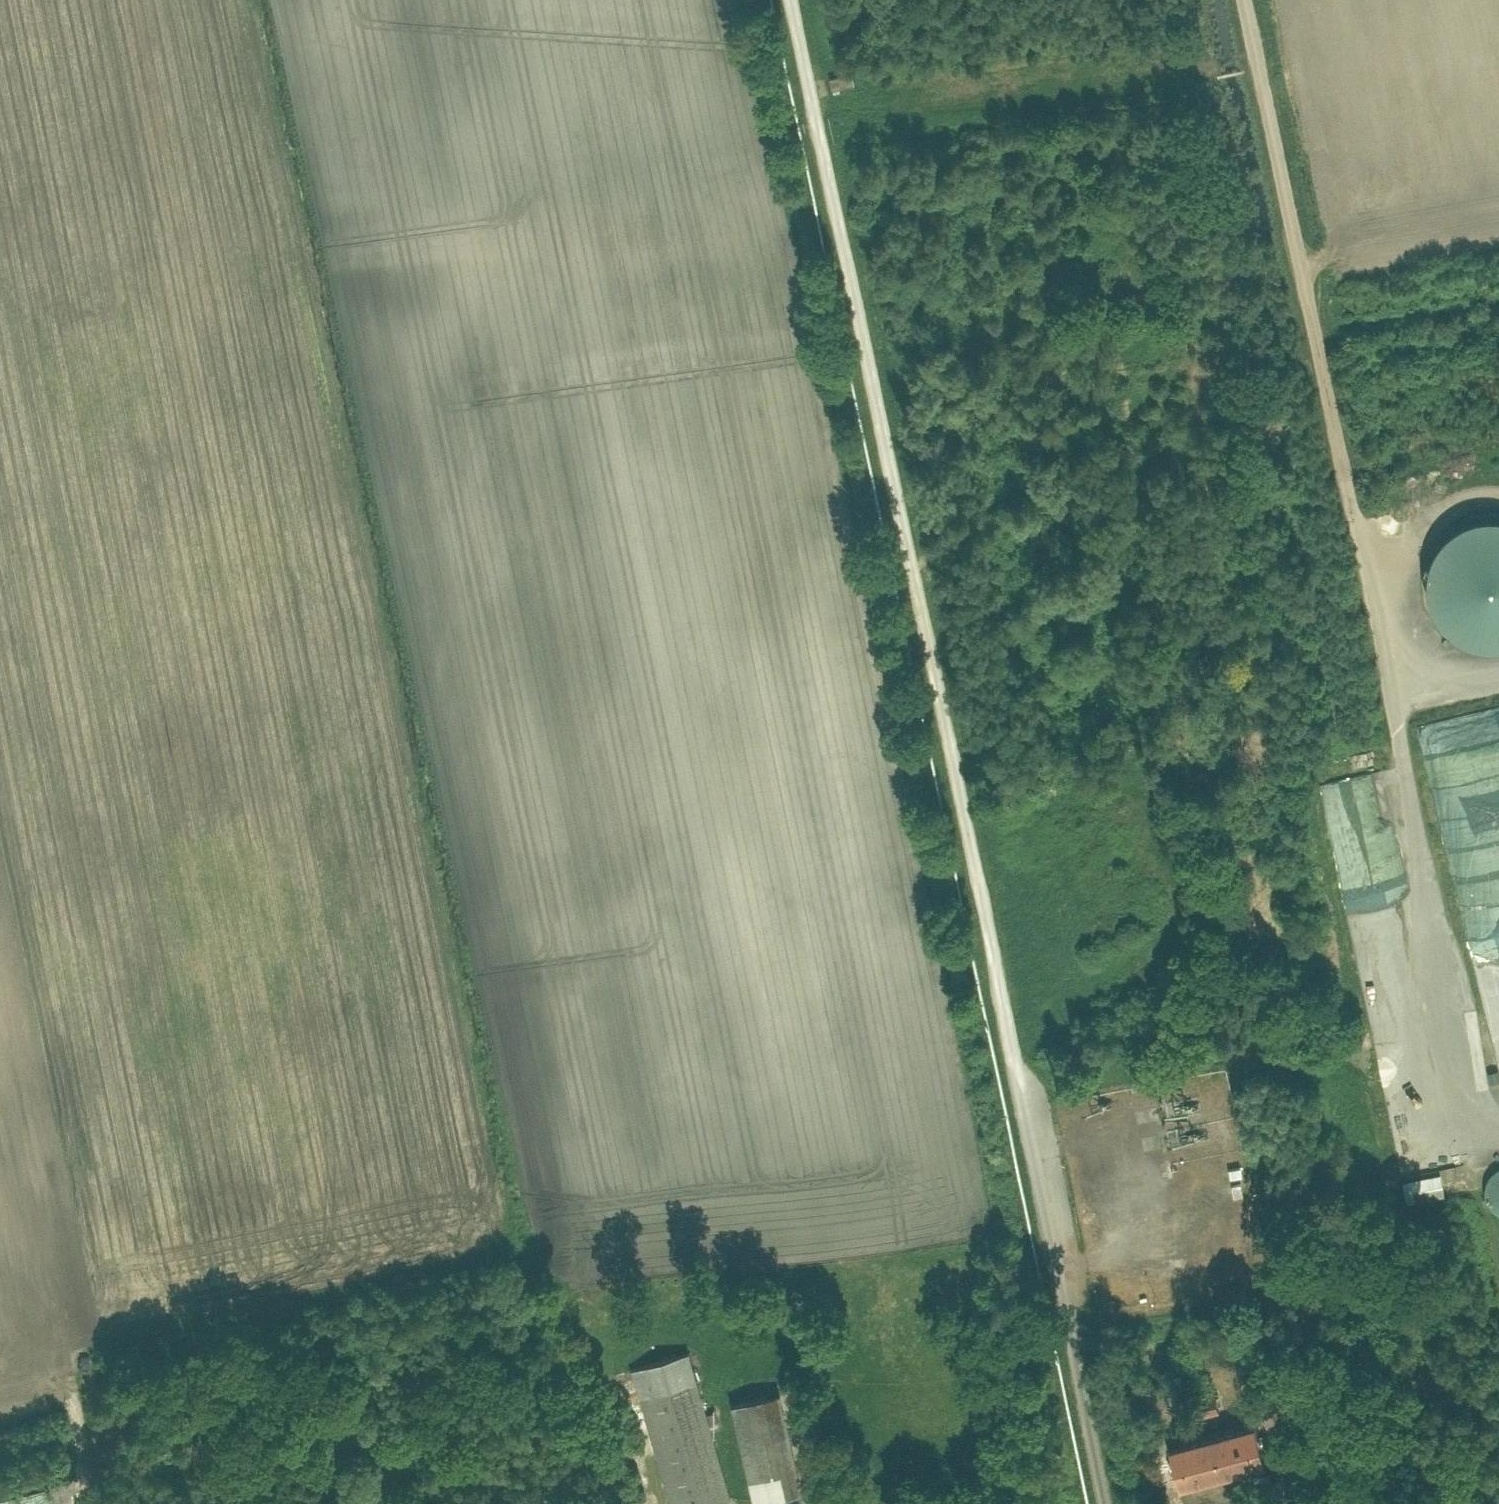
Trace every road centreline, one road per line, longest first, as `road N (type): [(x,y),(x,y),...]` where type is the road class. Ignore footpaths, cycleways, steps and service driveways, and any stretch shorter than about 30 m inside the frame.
road 1 (track): [(1243,0),(1356,529)]
road 2 (unclassified): [(1020,1087),(1106,1503)]

